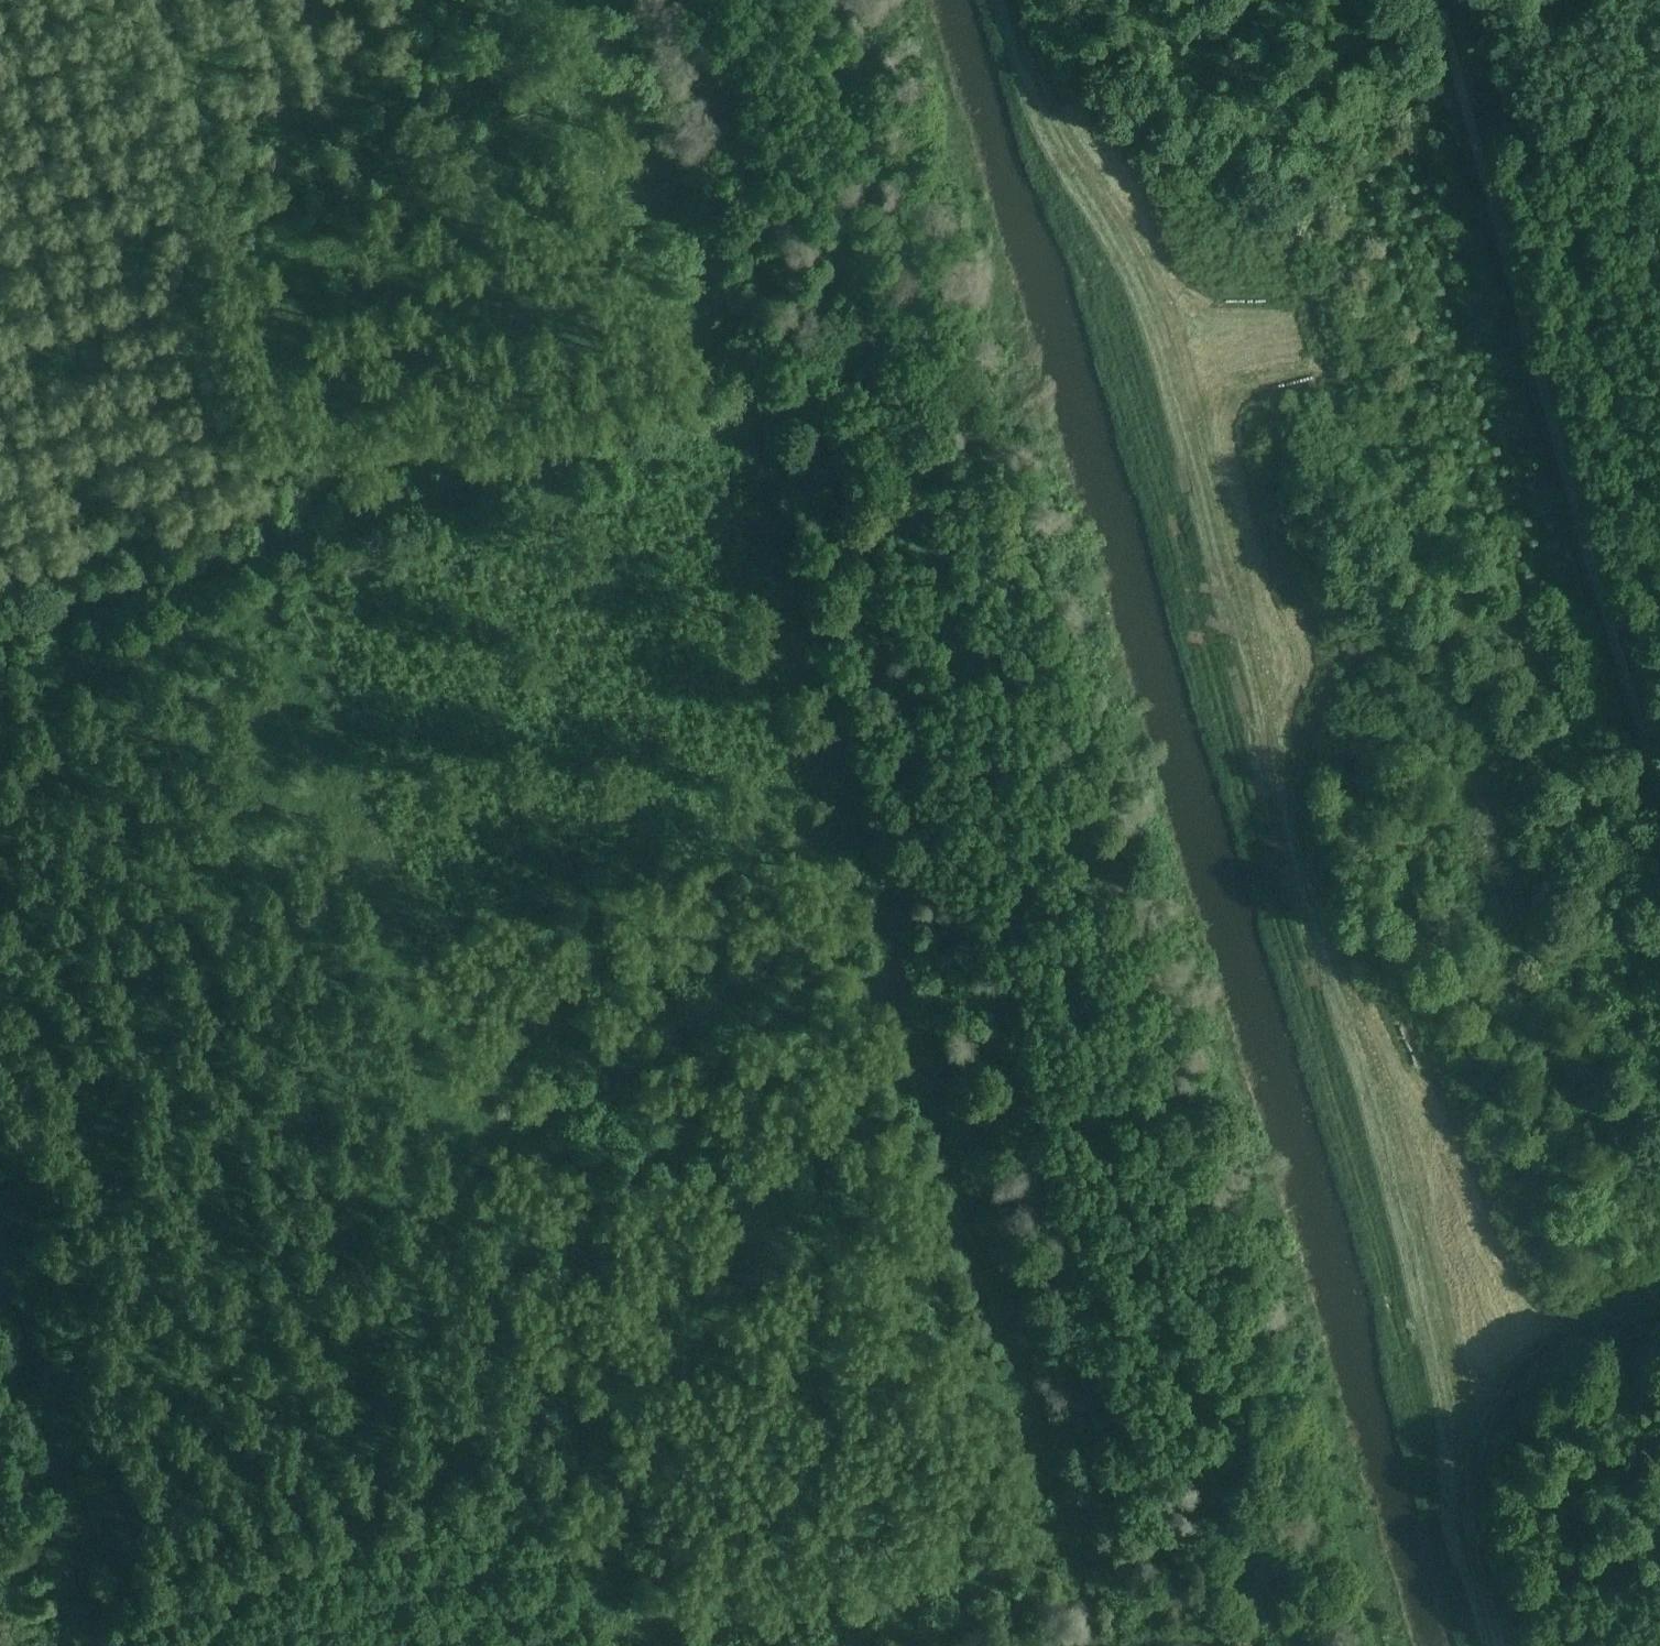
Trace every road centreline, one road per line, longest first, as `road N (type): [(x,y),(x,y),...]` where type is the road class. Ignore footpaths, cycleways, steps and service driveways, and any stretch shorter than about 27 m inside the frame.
road 1 (track): [(1545,1337),(1498,1398),(1471,1479),(1502,1645)]

